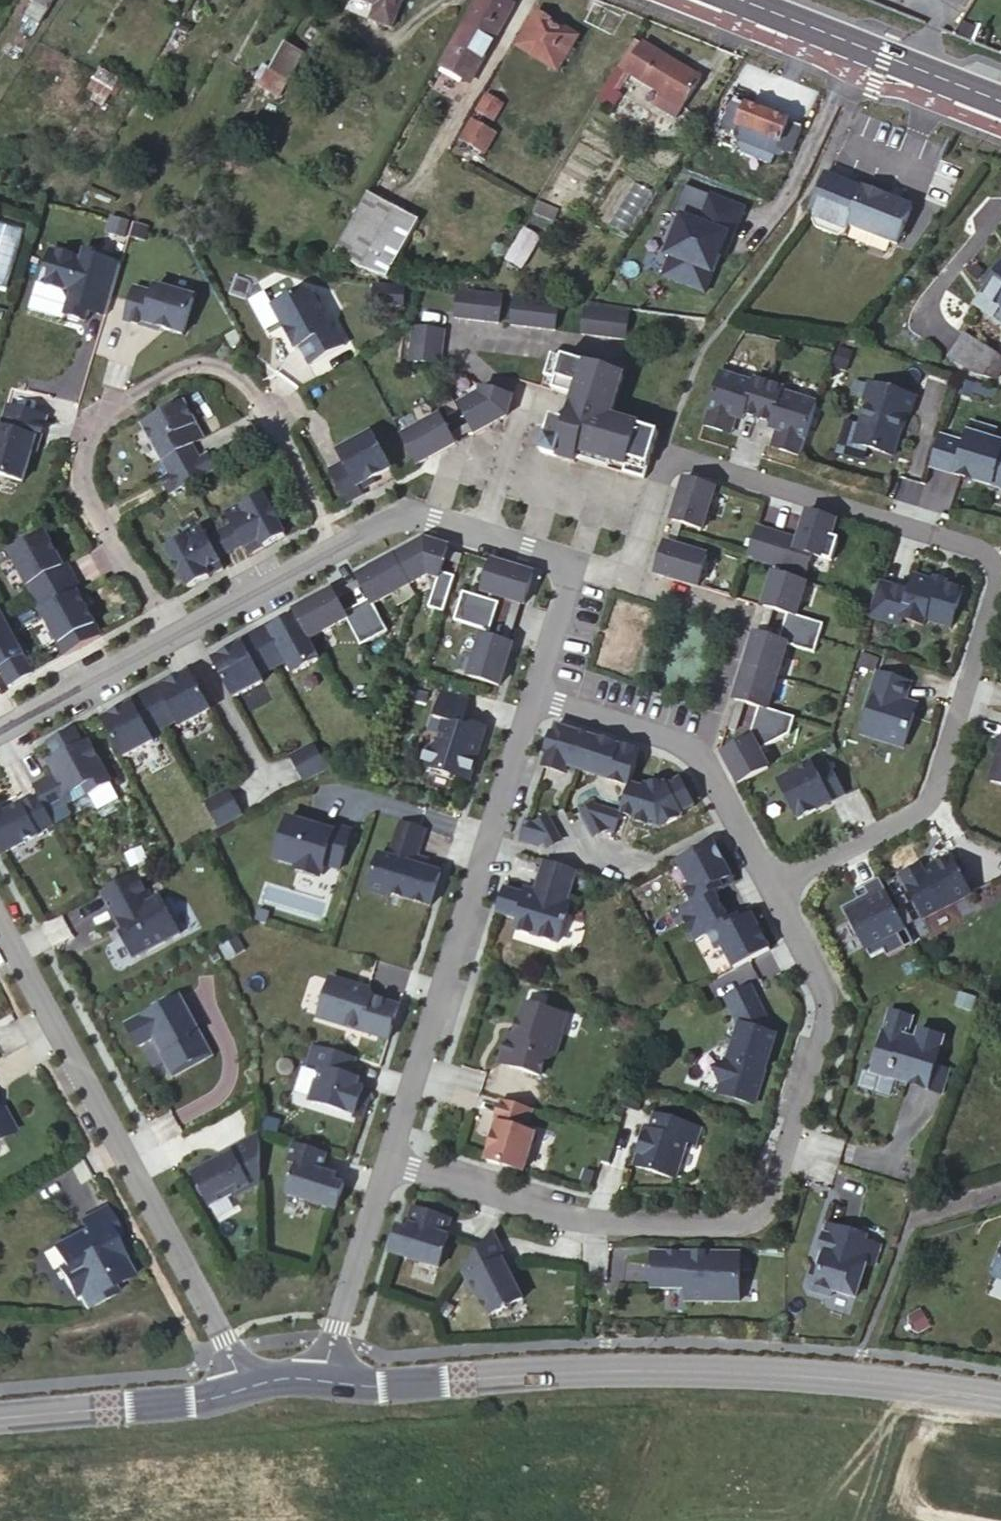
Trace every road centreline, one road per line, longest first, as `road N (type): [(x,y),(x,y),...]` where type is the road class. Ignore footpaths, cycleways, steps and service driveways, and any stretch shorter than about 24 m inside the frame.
road 1 (residential): [(773,890),(928,801),(995,584),(993,562),(976,548),(667,457),(628,570),(562,564)]
road 2 (residential): [(385,1159),(597,1223),(734,1226),(763,1210),(823,1027),(820,980),(773,890)]
road 3 (tertiary): [(1000,1399),(869,1380),(714,1372),(527,1371),(389,1388),(326,1382)]
road 4 (residential): [(334,546),(283,432),(242,380),(208,364),(174,370),(99,416),(83,474),(108,539),(143,576),(173,637)]
road 5 (residential): [(0,931),(225,1341),(242,1389)]
road 6 (residential): [(385,1159),(532,696)]
road 7 (residential): [(773,890),(699,759),(676,740),(532,696)]
road 8 (primary): [(741,0),(1000,94)]
road 9 (tertiary): [(242,1389),(204,1401),(0,1418)]
road 10 (residential): [(562,564),(417,515),(389,517),(334,546)]
road 11 (residential): [(326,1382),(385,1159)]
road 12 (track): [(221,1520),(158,1508),(0,1503)]
road 13 (residential): [(173,637),(0,728)]
road 14 (residential): [(334,546),(173,637)]
road 15 (residential): [(532,696),(565,590),(562,564)]

